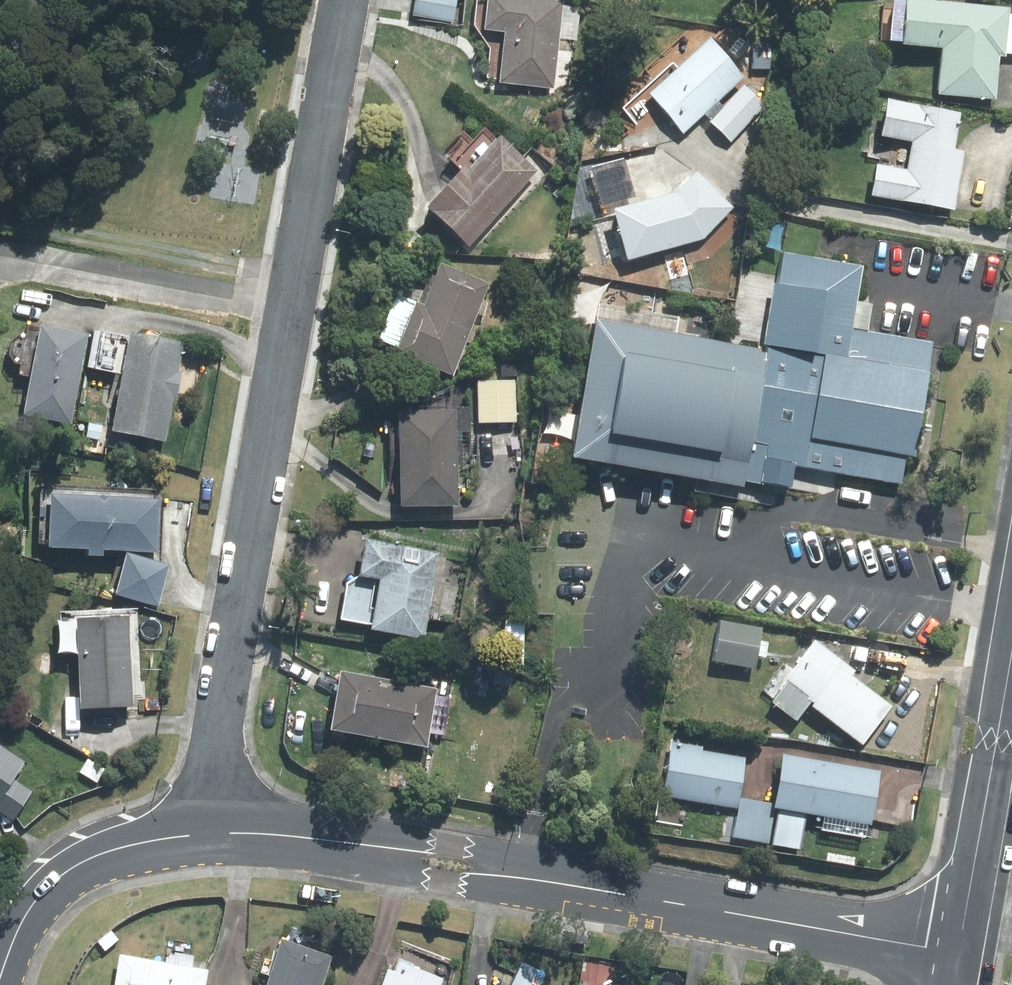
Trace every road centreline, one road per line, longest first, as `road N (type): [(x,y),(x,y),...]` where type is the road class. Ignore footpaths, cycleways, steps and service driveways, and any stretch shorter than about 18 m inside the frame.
road 1 (residential): [(344,0),(204,835)]
road 2 (residential): [(960,954),(341,843),(204,835)]
road 3 (residential): [(1011,659),(960,954)]
road 4 (residential): [(204,835),(104,855),(49,887),(28,914),(0,980)]

